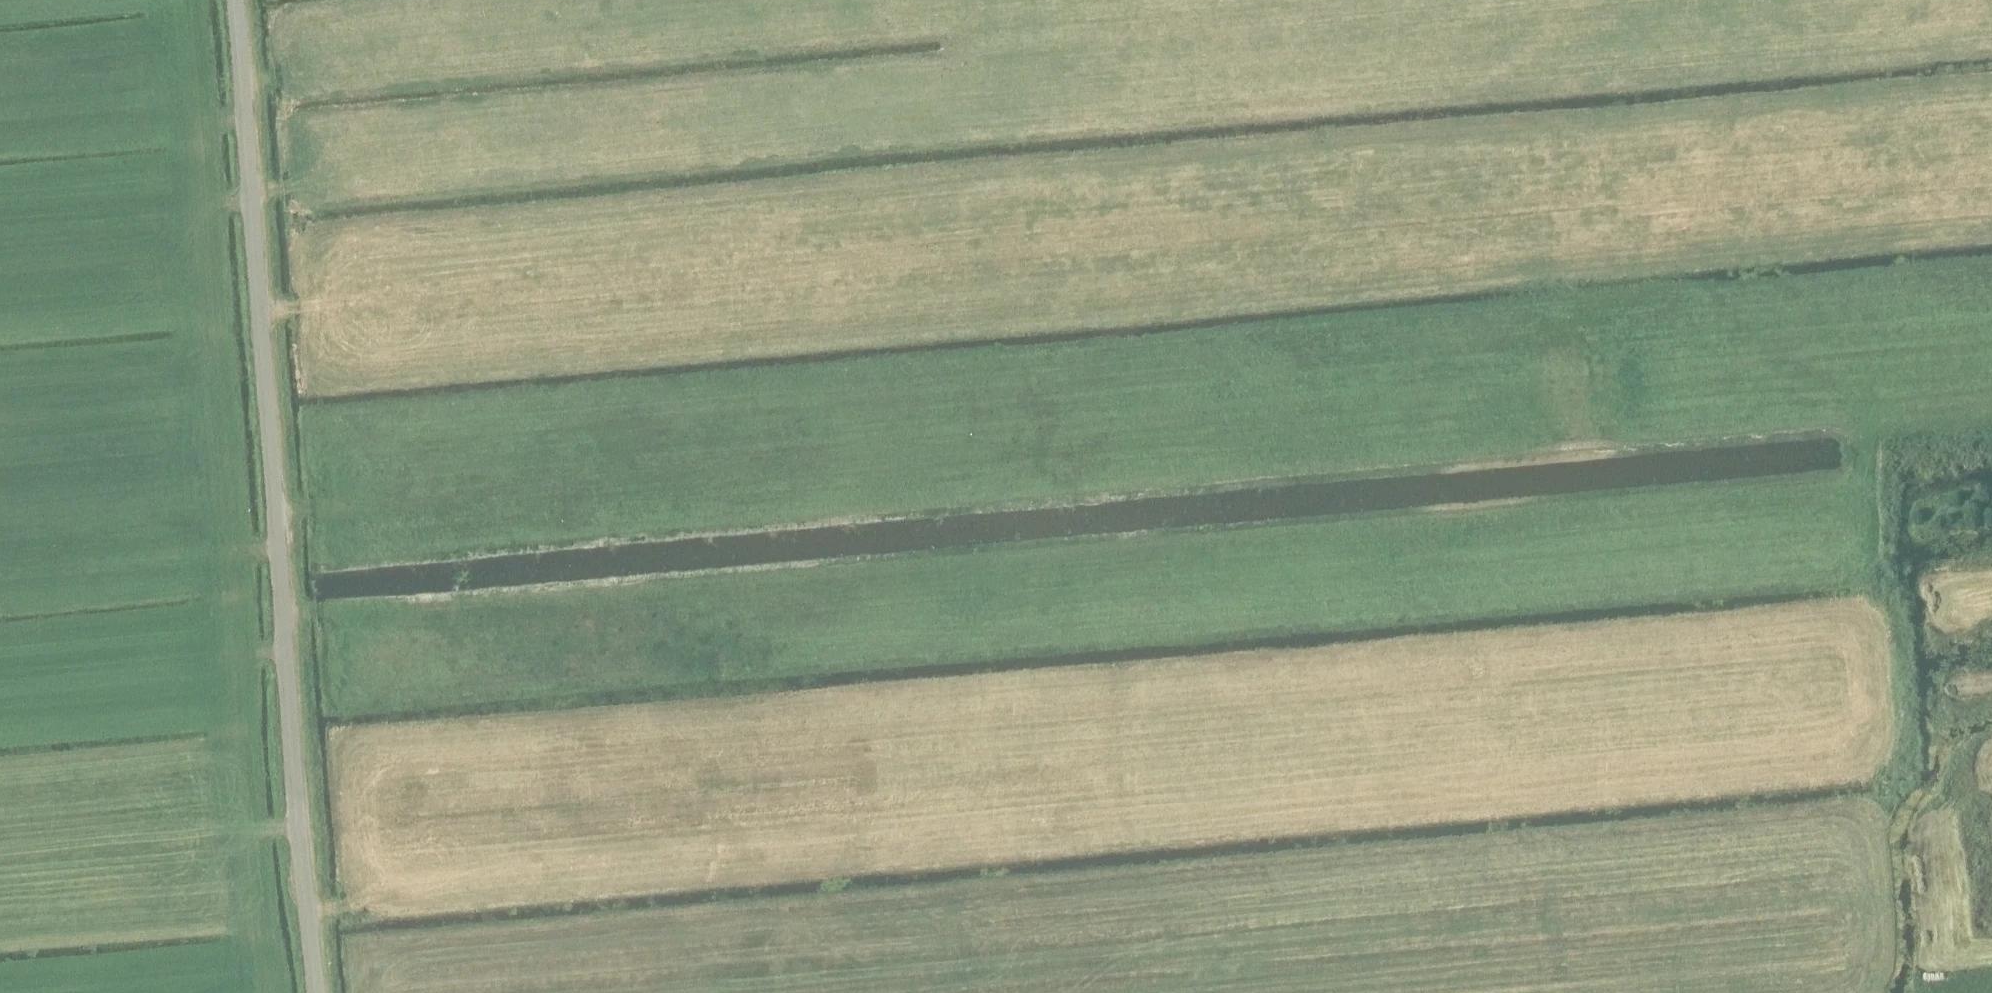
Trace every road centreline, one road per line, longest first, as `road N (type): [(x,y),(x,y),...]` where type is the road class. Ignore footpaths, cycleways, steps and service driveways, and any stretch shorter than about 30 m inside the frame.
road 1 (unclassified): [(313,992),(232,0)]

